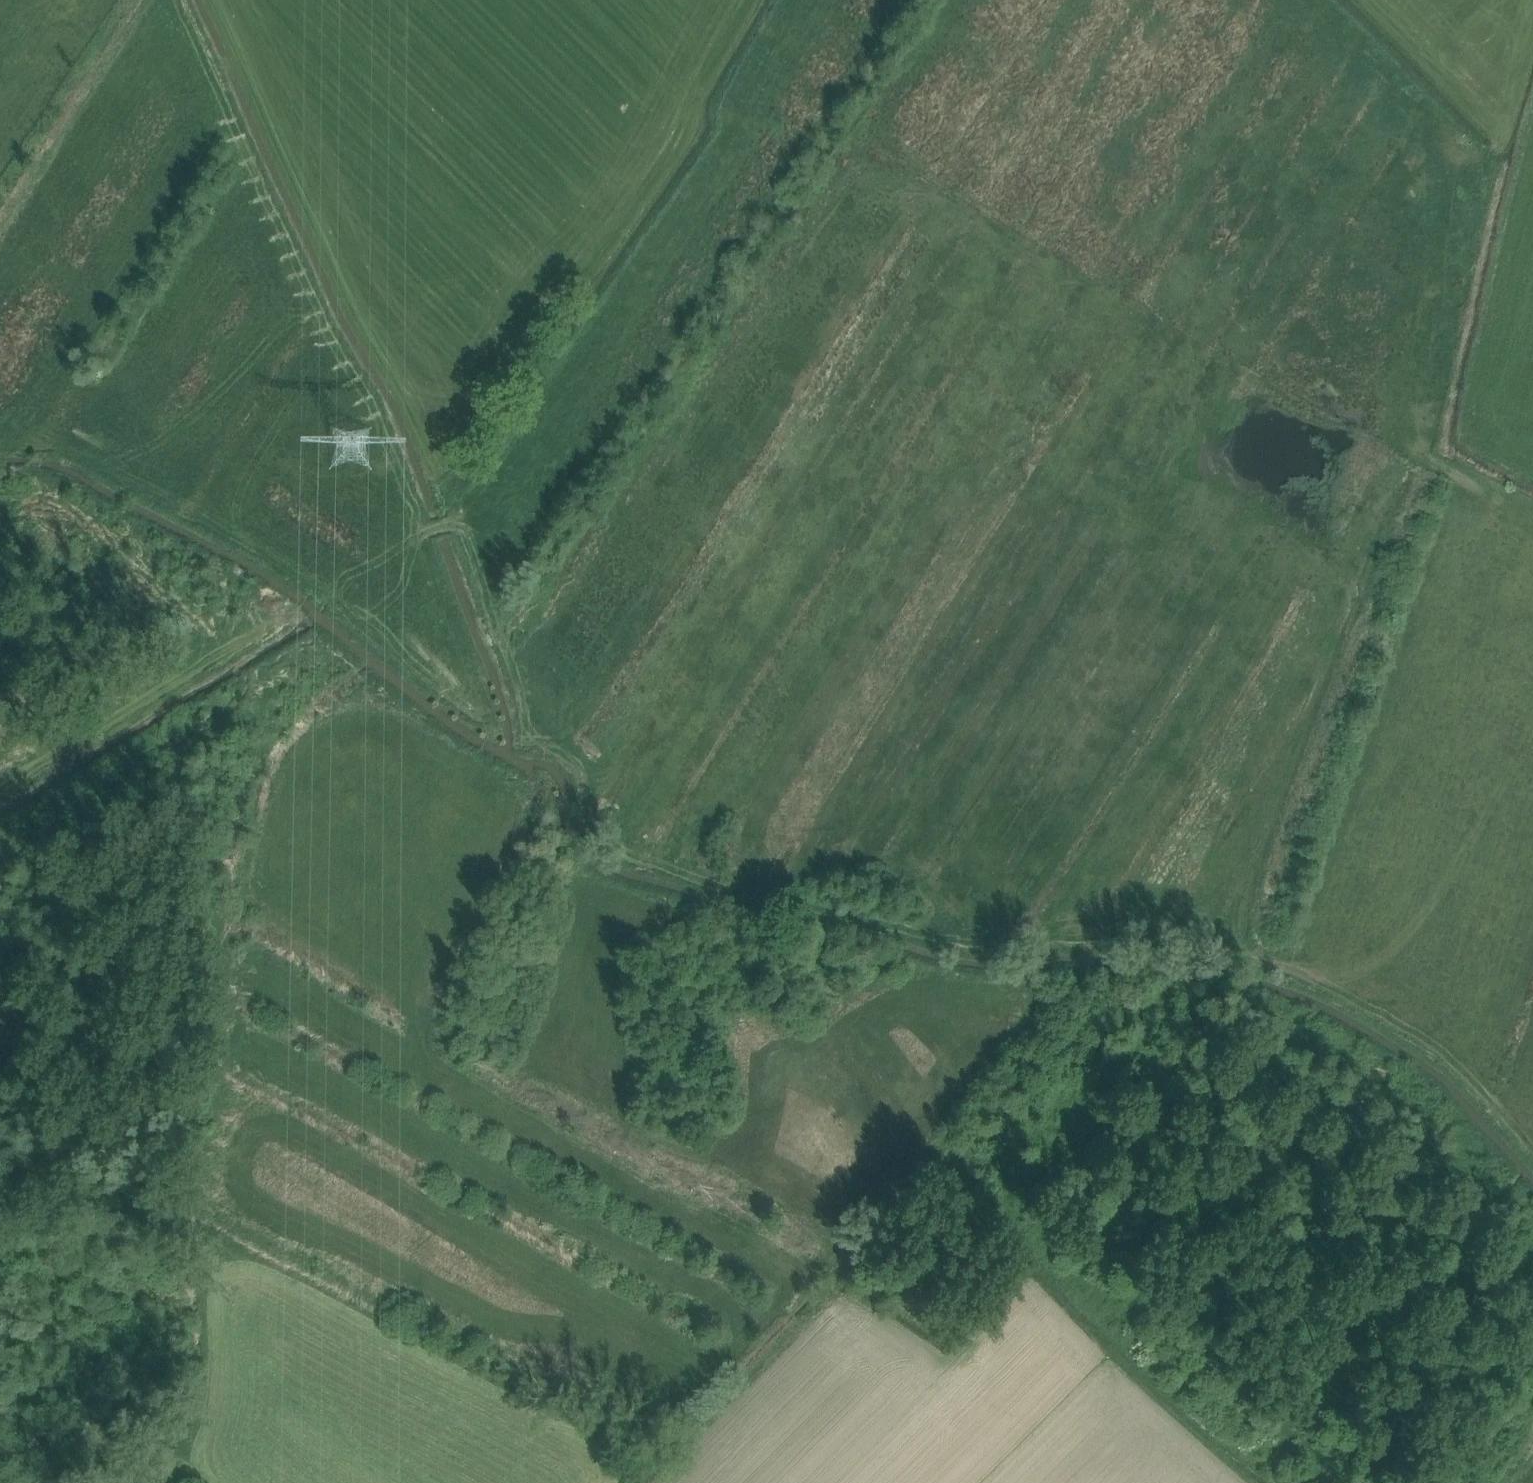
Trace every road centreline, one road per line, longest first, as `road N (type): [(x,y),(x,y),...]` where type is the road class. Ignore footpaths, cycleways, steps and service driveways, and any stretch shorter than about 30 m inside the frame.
road 1 (track): [(1270,1482),(1034,1265),(960,1347),(845,1274)]
road 2 (track): [(280,622),(0,794)]

